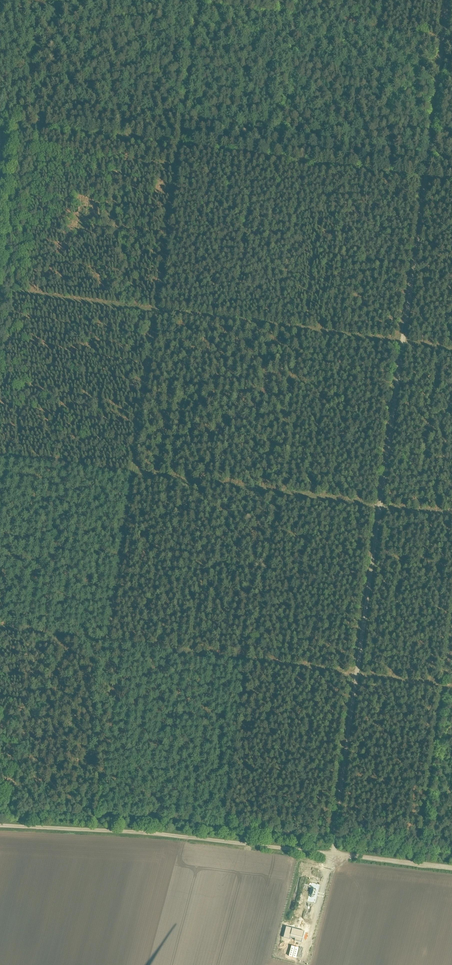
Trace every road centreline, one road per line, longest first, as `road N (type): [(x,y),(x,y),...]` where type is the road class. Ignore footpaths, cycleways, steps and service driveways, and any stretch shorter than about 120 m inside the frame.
road 1 (track): [(333,853),(449,0)]
road 2 (track): [(0,123),(451,181)]
road 3 (track): [(0,827),(451,867)]

